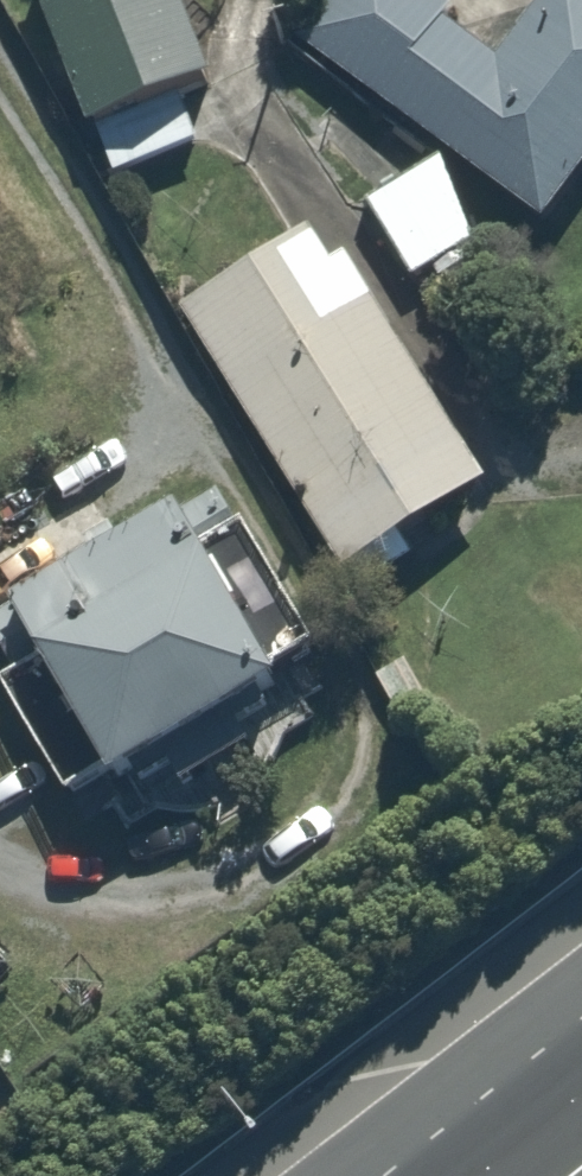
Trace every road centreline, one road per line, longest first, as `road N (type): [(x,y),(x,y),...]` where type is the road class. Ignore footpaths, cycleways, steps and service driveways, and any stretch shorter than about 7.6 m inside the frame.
road 1 (trunk): [(377,1175),(581,1018)]
road 2 (trunk): [(475,1175),(581,1090)]

